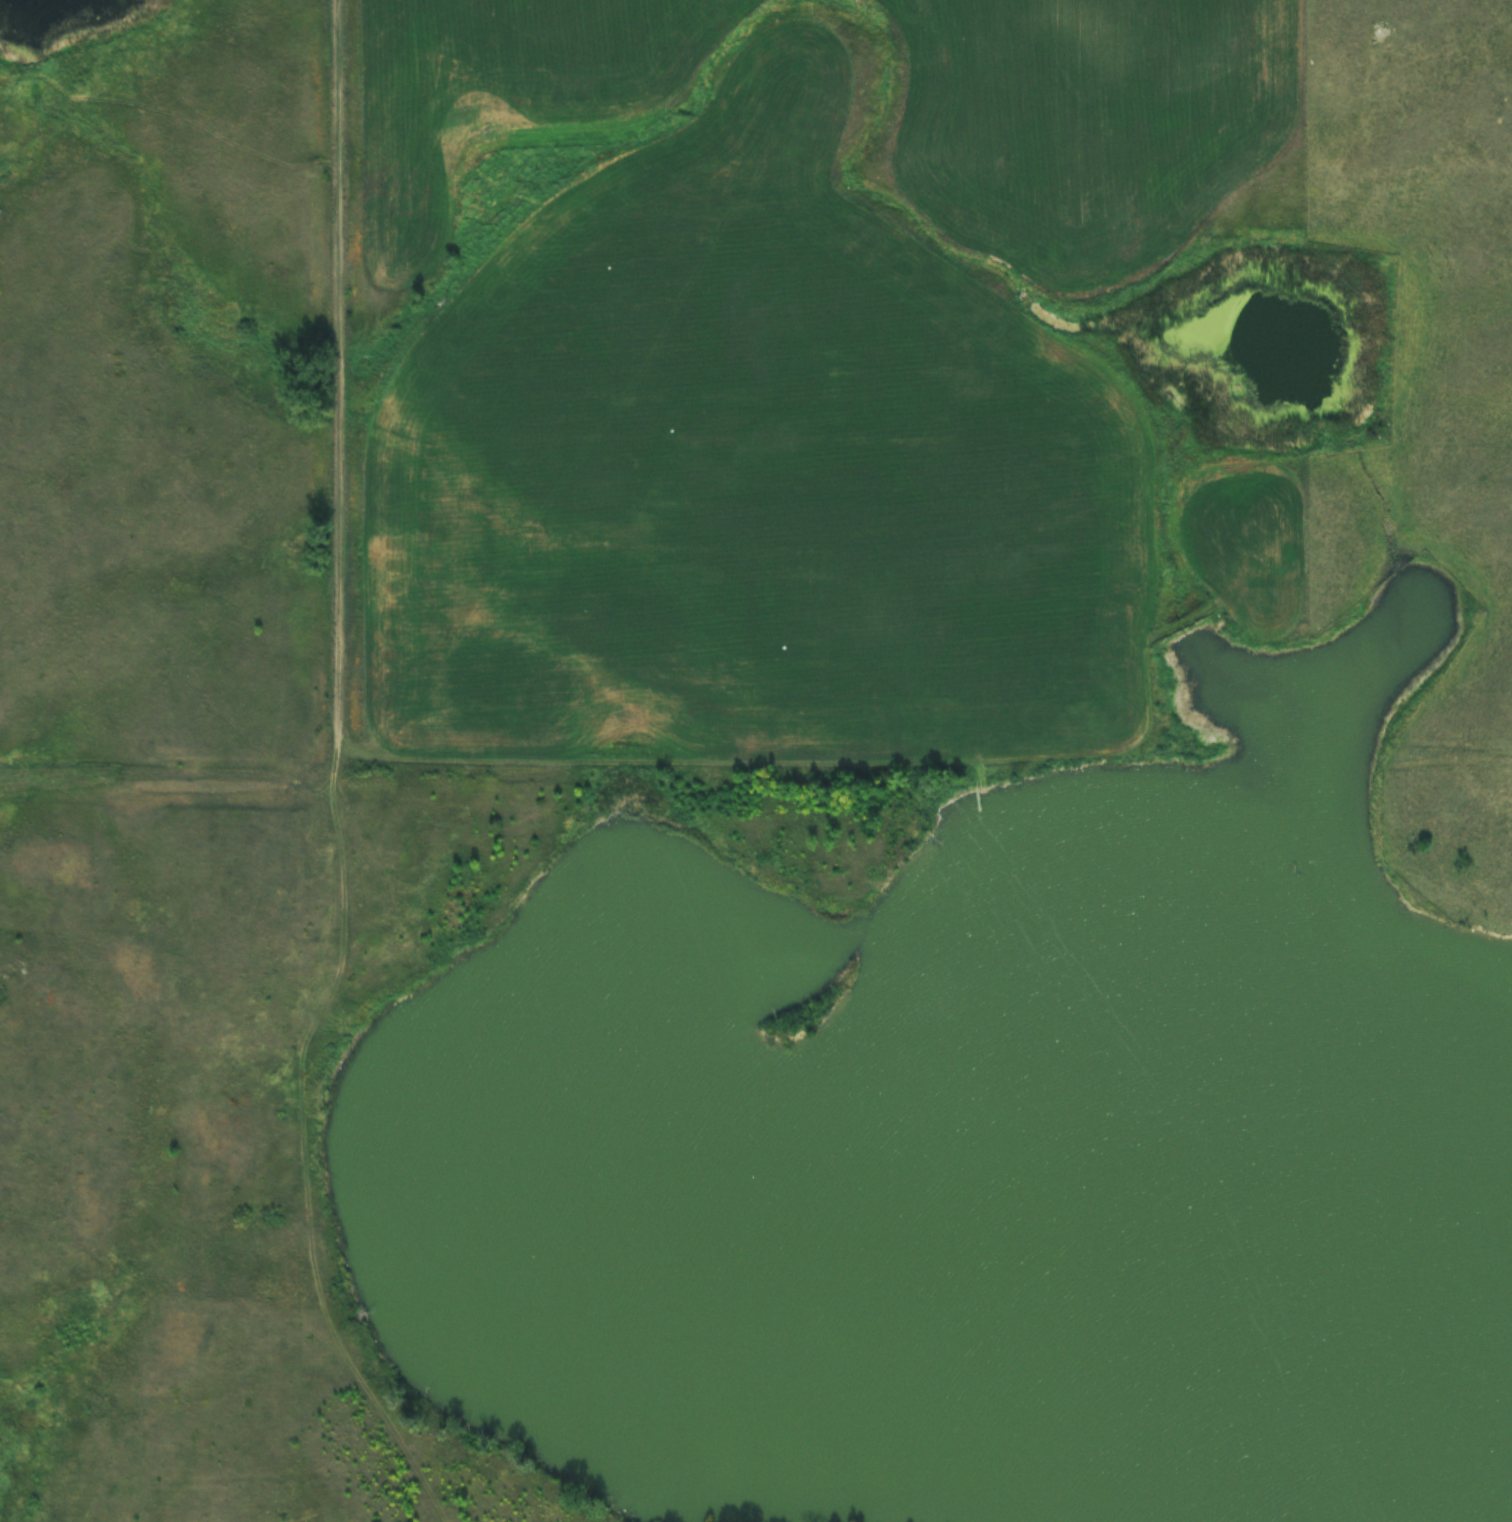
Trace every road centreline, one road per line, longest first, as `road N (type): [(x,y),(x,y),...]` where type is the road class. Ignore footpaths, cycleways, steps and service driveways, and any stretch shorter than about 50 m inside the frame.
road 1 (track): [(438,1521),(327,1330),(312,1244),(307,1112),(348,942),(333,811),(340,637),(336,0)]
road 2 (track): [(1511,782),(1163,778),(338,702)]

